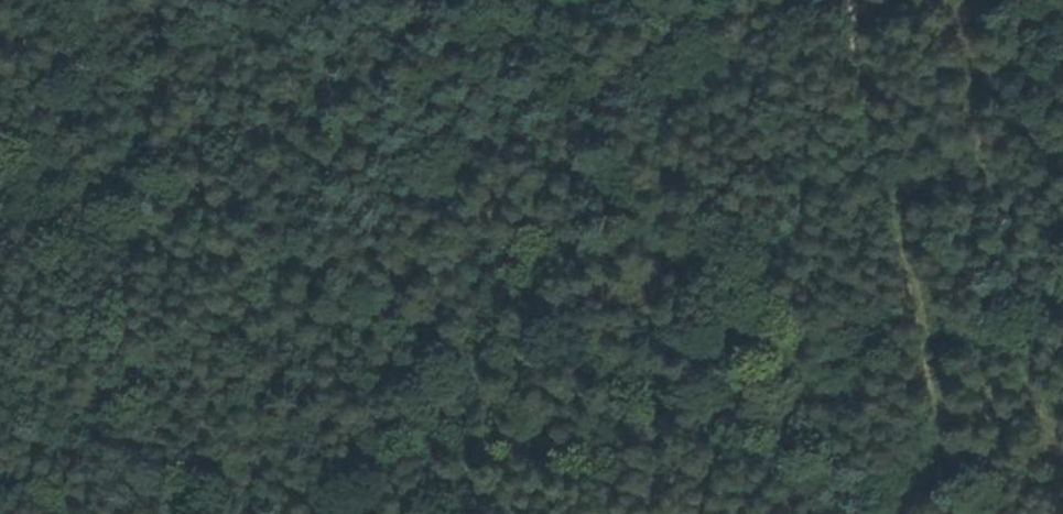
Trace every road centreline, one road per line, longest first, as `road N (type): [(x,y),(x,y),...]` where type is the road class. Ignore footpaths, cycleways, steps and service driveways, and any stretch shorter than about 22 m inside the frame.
road 1 (track): [(845,0),(964,513)]

